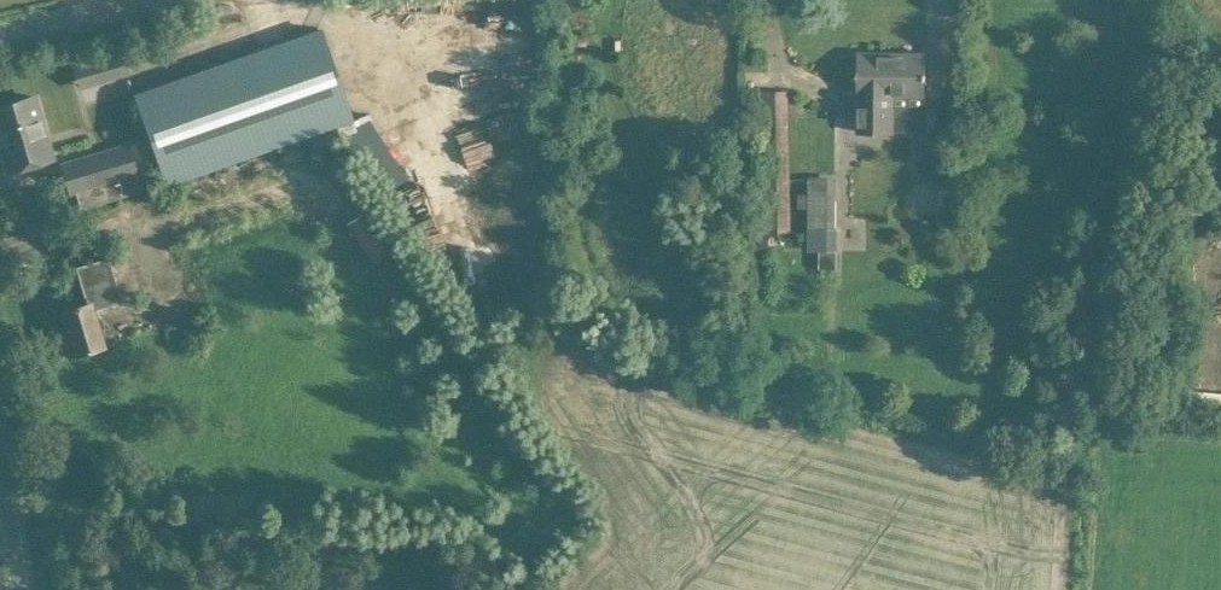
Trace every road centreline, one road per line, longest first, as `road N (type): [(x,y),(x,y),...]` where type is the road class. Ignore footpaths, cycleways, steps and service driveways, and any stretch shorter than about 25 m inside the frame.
road 1 (unclassified): [(0,34),(149,0)]
road 2 (unclassified): [(20,589),(0,470)]

